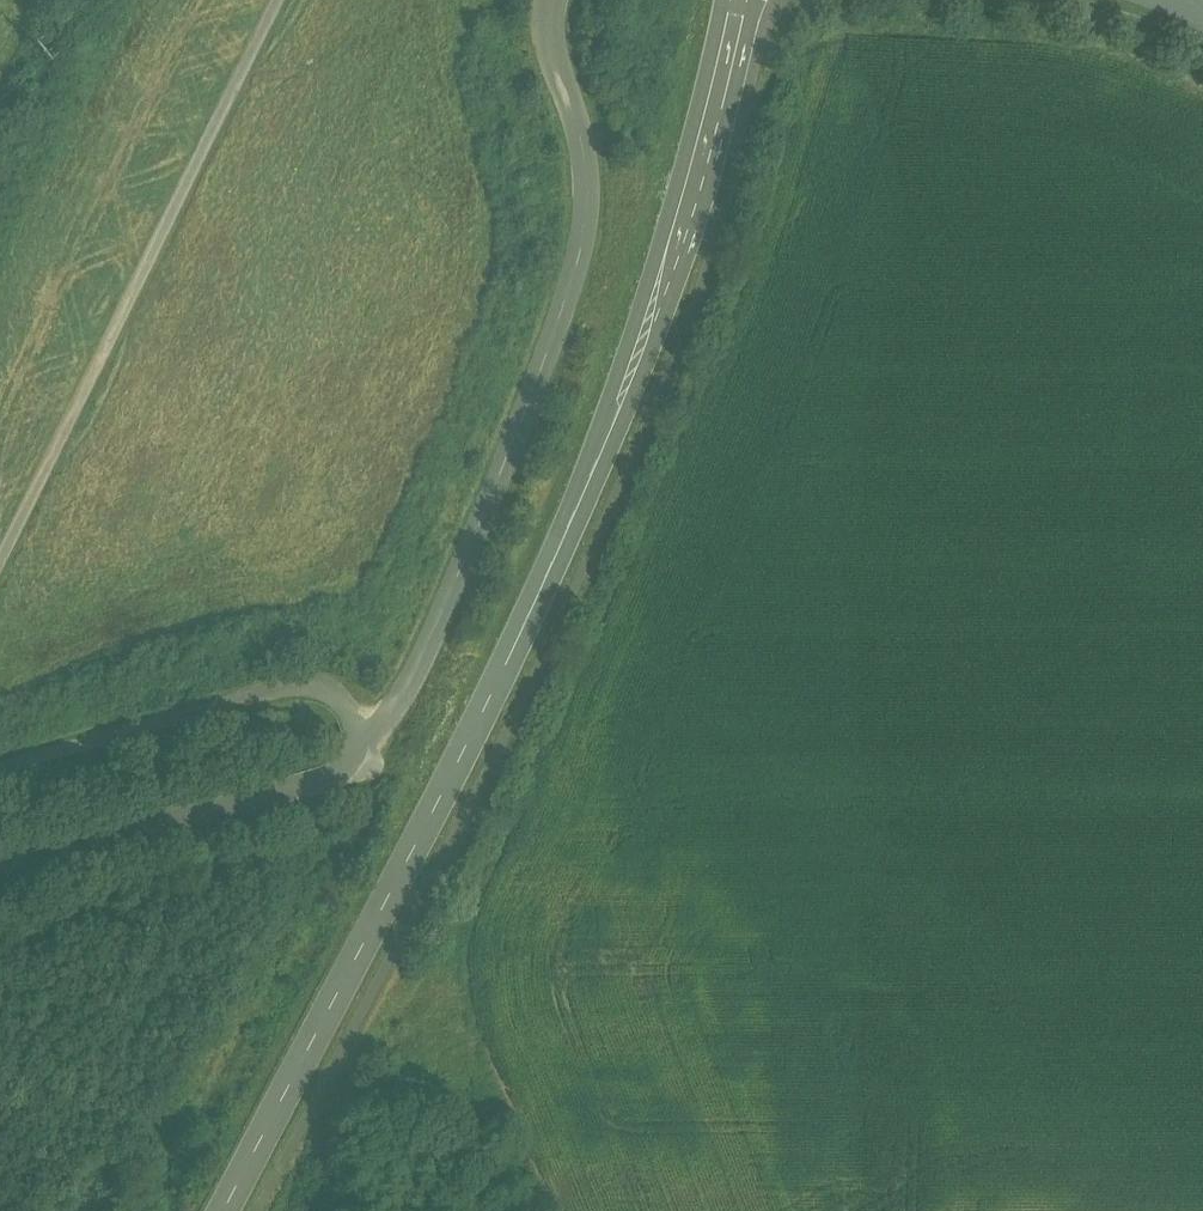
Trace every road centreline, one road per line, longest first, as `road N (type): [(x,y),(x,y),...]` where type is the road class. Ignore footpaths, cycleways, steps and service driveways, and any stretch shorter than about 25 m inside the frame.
road 1 (secondary): [(737,0),(706,149),(647,334),(544,579),(222,1210)]
road 2 (residential): [(86,851),(302,799),(376,746),(420,659),(579,255),(589,192),(579,121),(551,60),(549,0)]

